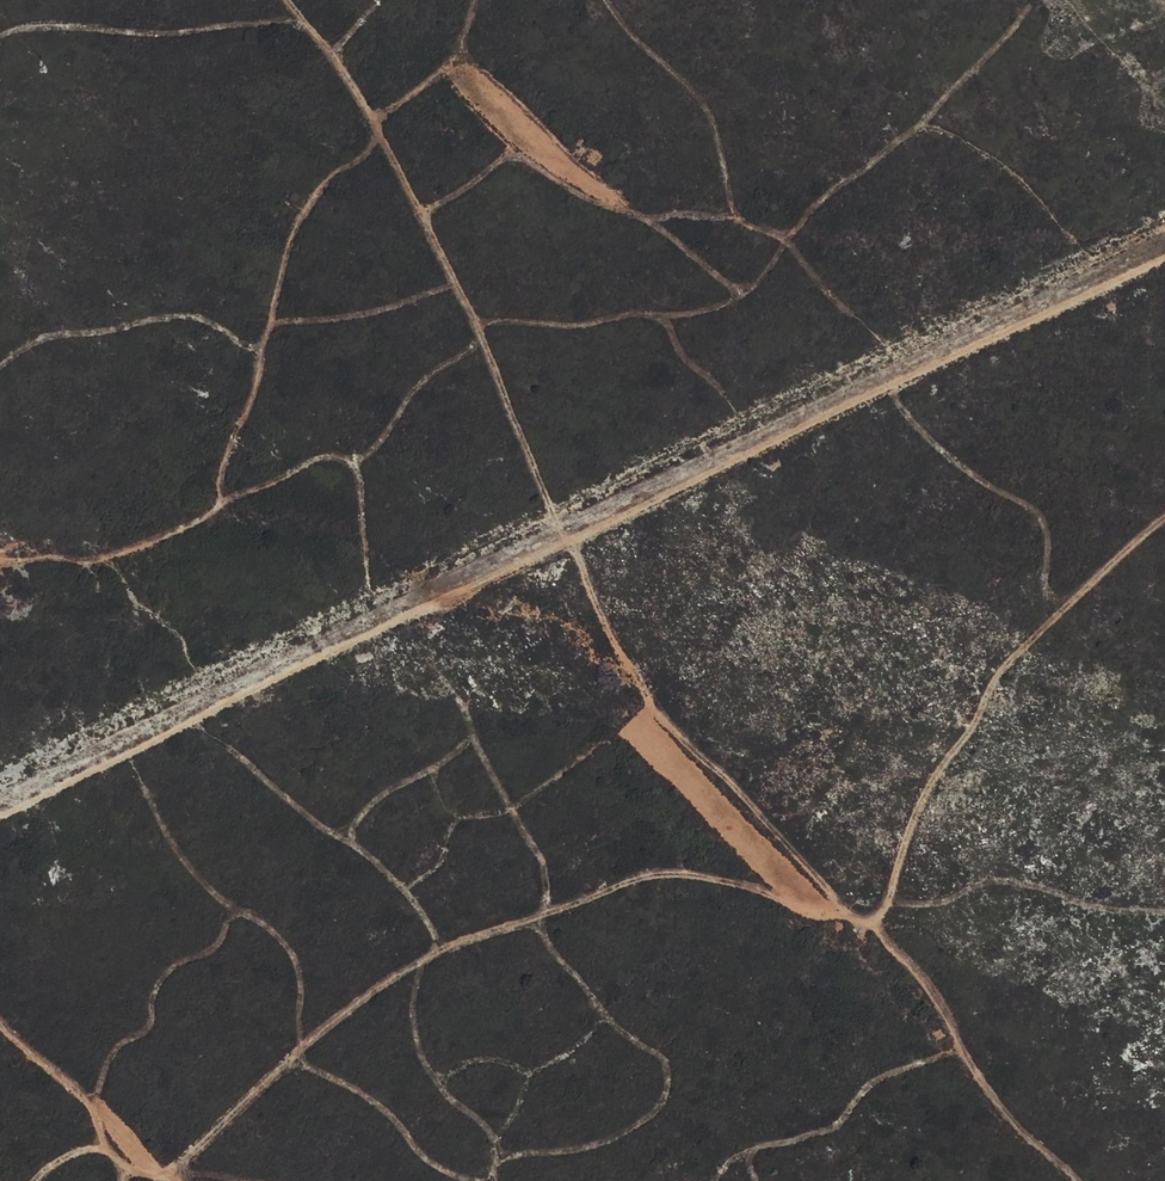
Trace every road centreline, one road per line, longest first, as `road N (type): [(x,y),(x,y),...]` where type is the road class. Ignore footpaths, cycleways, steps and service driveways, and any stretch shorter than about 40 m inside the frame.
road 1 (track): [(0,822),(1164,246)]
road 2 (track): [(854,913),(816,912),(692,874),(615,886),(452,948),(321,1027),(168,1177)]
road 3 (track): [(286,0),(378,125),(477,324),(569,541)]
road 4 (track): [(0,557),(140,544),(330,456),(350,461),(367,512),(366,564),(394,601),(429,610)]
road 5 (track): [(1164,519),(996,676),(970,736),(945,759),(871,930)]
road 6 (track): [(0,1022),(98,1112),(117,1156),(177,1180)]

